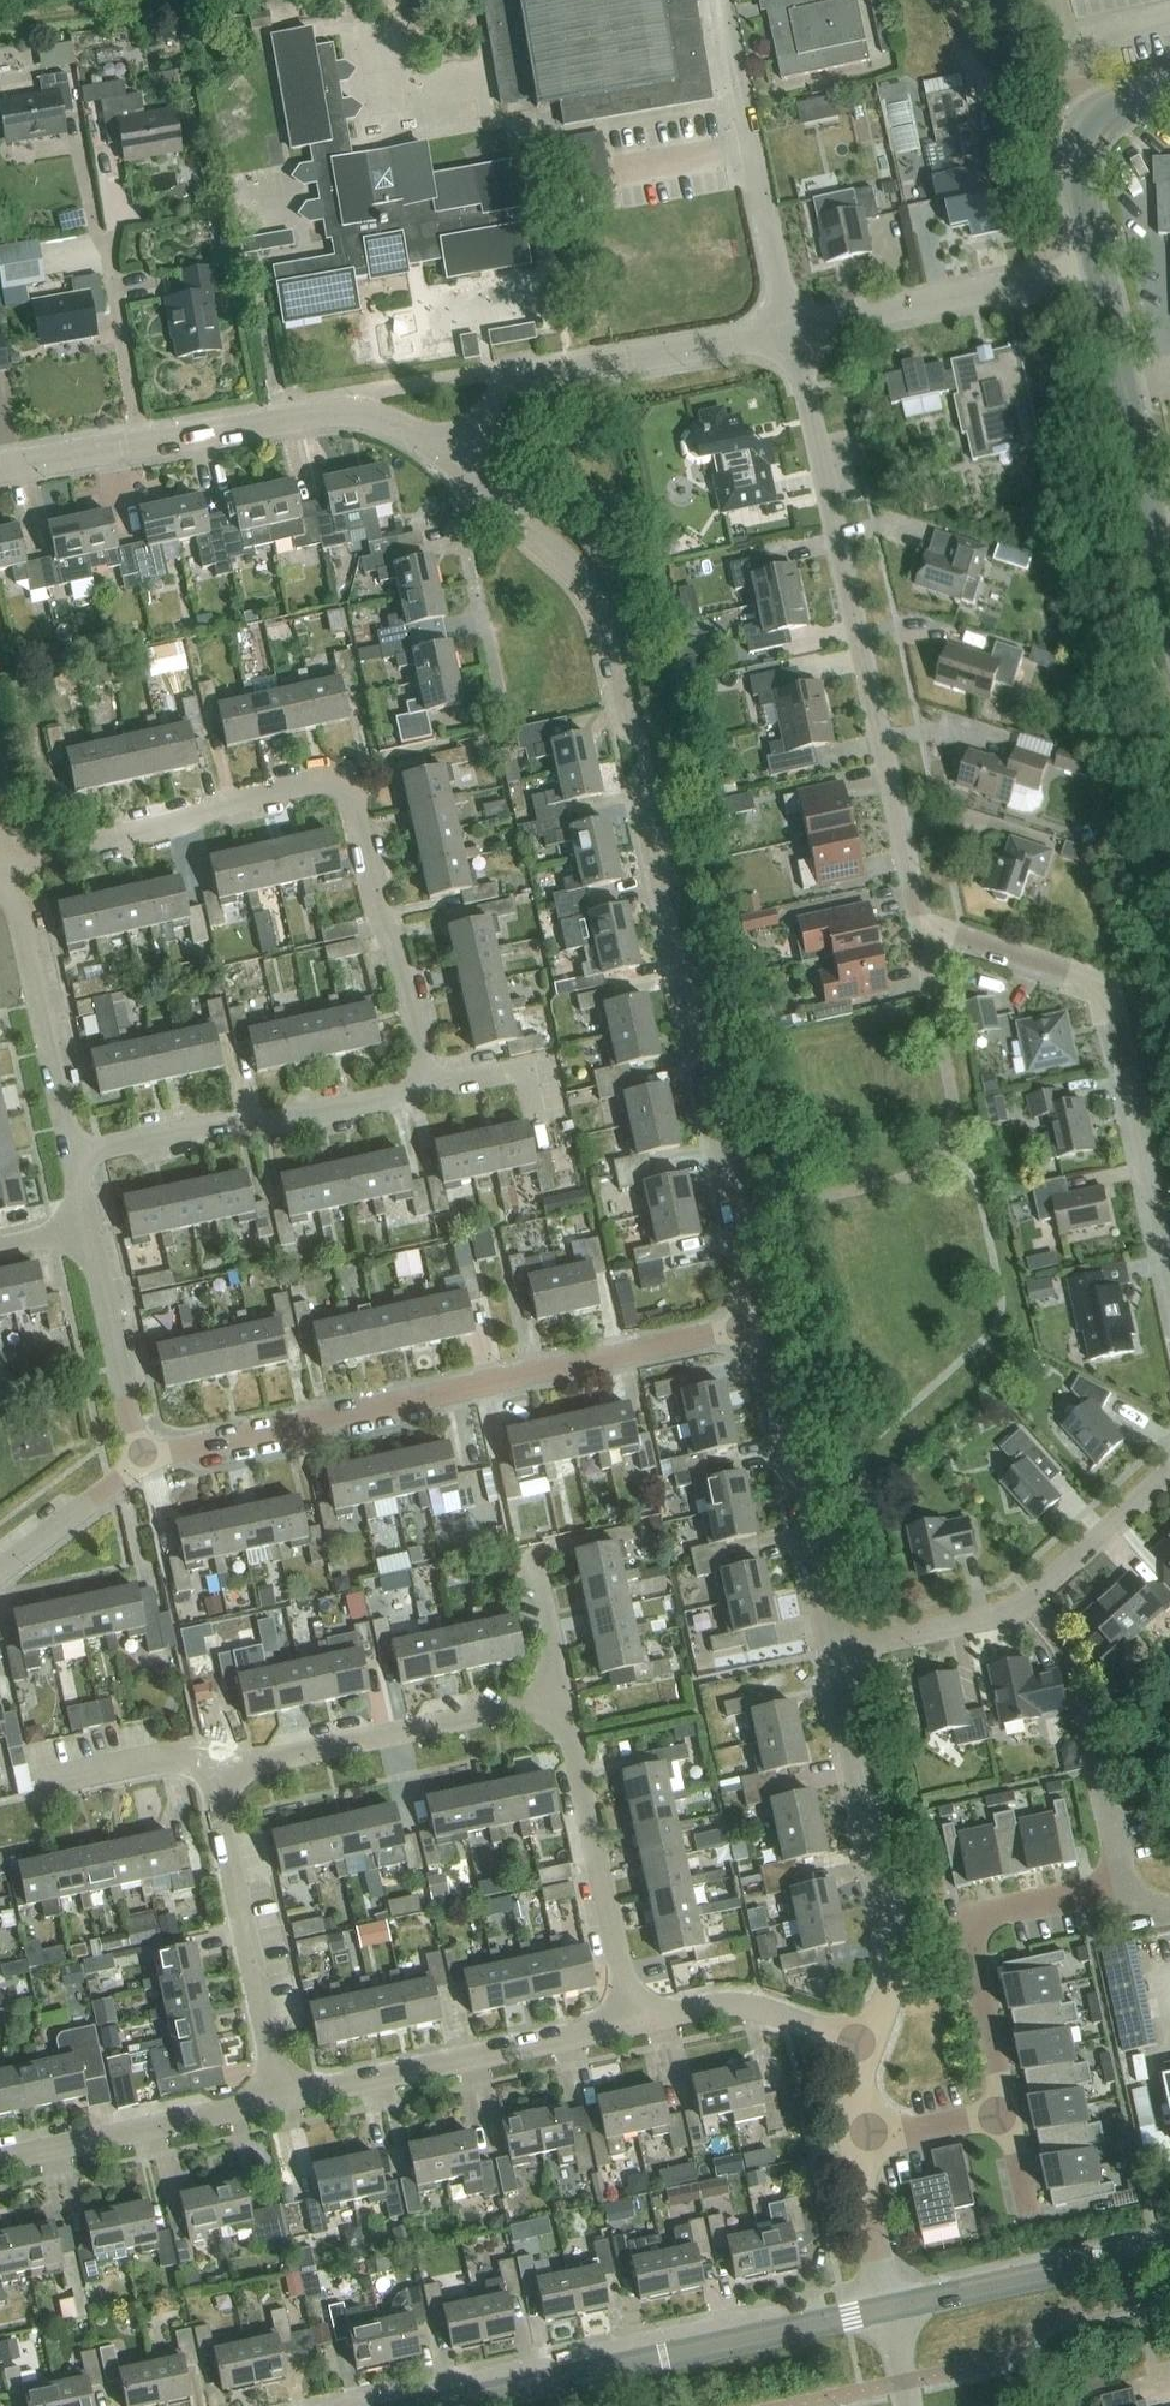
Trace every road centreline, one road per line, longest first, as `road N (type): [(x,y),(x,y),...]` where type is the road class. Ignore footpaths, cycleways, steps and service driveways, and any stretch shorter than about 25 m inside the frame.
road 1 (residential): [(447,461),(583,581),(607,617),(749,1281),(740,1328)]
road 2 (residential): [(427,1089),(404,977),(346,788),(325,780),(214,809),(168,830),(6,866)]
road 3 (residential): [(142,1453),(740,1328)]
road 4 (residential): [(920,924),(793,330)]
road 5 (residential): [(1169,1274),(1109,985),(920,924)]
road 6 (tertiary): [(433,2405),(890,2309)]
road 7 (residential): [(0,469),(357,413),(422,440),(447,461)]
road 8 (residential): [(832,1652),(897,1954),(896,1983),(868,2047)]
road 9 (residential): [(832,1652),(1026,1602),(1169,1470)]
road 10 (residential): [(447,461),(508,390),(545,374),(793,330)]
road 11 (residential): [(72,1159),(427,1089)]
road 12 (residential): [(1008,2114),(967,1921),(1123,1889)]
road 13 (residential): [(632,2025),(284,2101)]
road 14 (residential): [(229,1790),(266,1764),(562,1700)]
road 15 (residential): [(740,1328),(767,1361),(832,1652)]
road 16 (unclassified): [(1169,595),(1099,263)]
road 17 (residential): [(793,330),(721,0)]
road 18 (residential): [(632,2025),(562,1700)]
road 19 (residential): [(284,2101),(223,1836),(229,1790)]
road 20 (residential): [(793,330),(1099,263)]
road 21 (residential): [(72,1159),(6,866)]
road 22 (residential): [(0,2161),(284,2101)]
road 23 (tertiary): [(890,2309),(1169,2245)]
road 24 (residential): [(868,2047),(757,2010),(632,2025)]
road 25 (residential): [(142,1453),(88,1229)]
road 26 (unclassified): [(1099,263),(1082,182),(1101,127),(1138,103),(1169,97)]
road 27 (residential): [(47,1787),(179,1759),(229,1790)]
road 28 (residential): [(0,1569),(121,1479),(142,1453)]
road 29 (residential): [(854,2133),(890,2309)]
road 30 (residential): [(427,1089),(526,1067),(537,1121)]
road 31 (residential): [(854,2133),(924,2132),(1008,2114)]
road 32 (residential): [(562,1700),(532,1549)]

